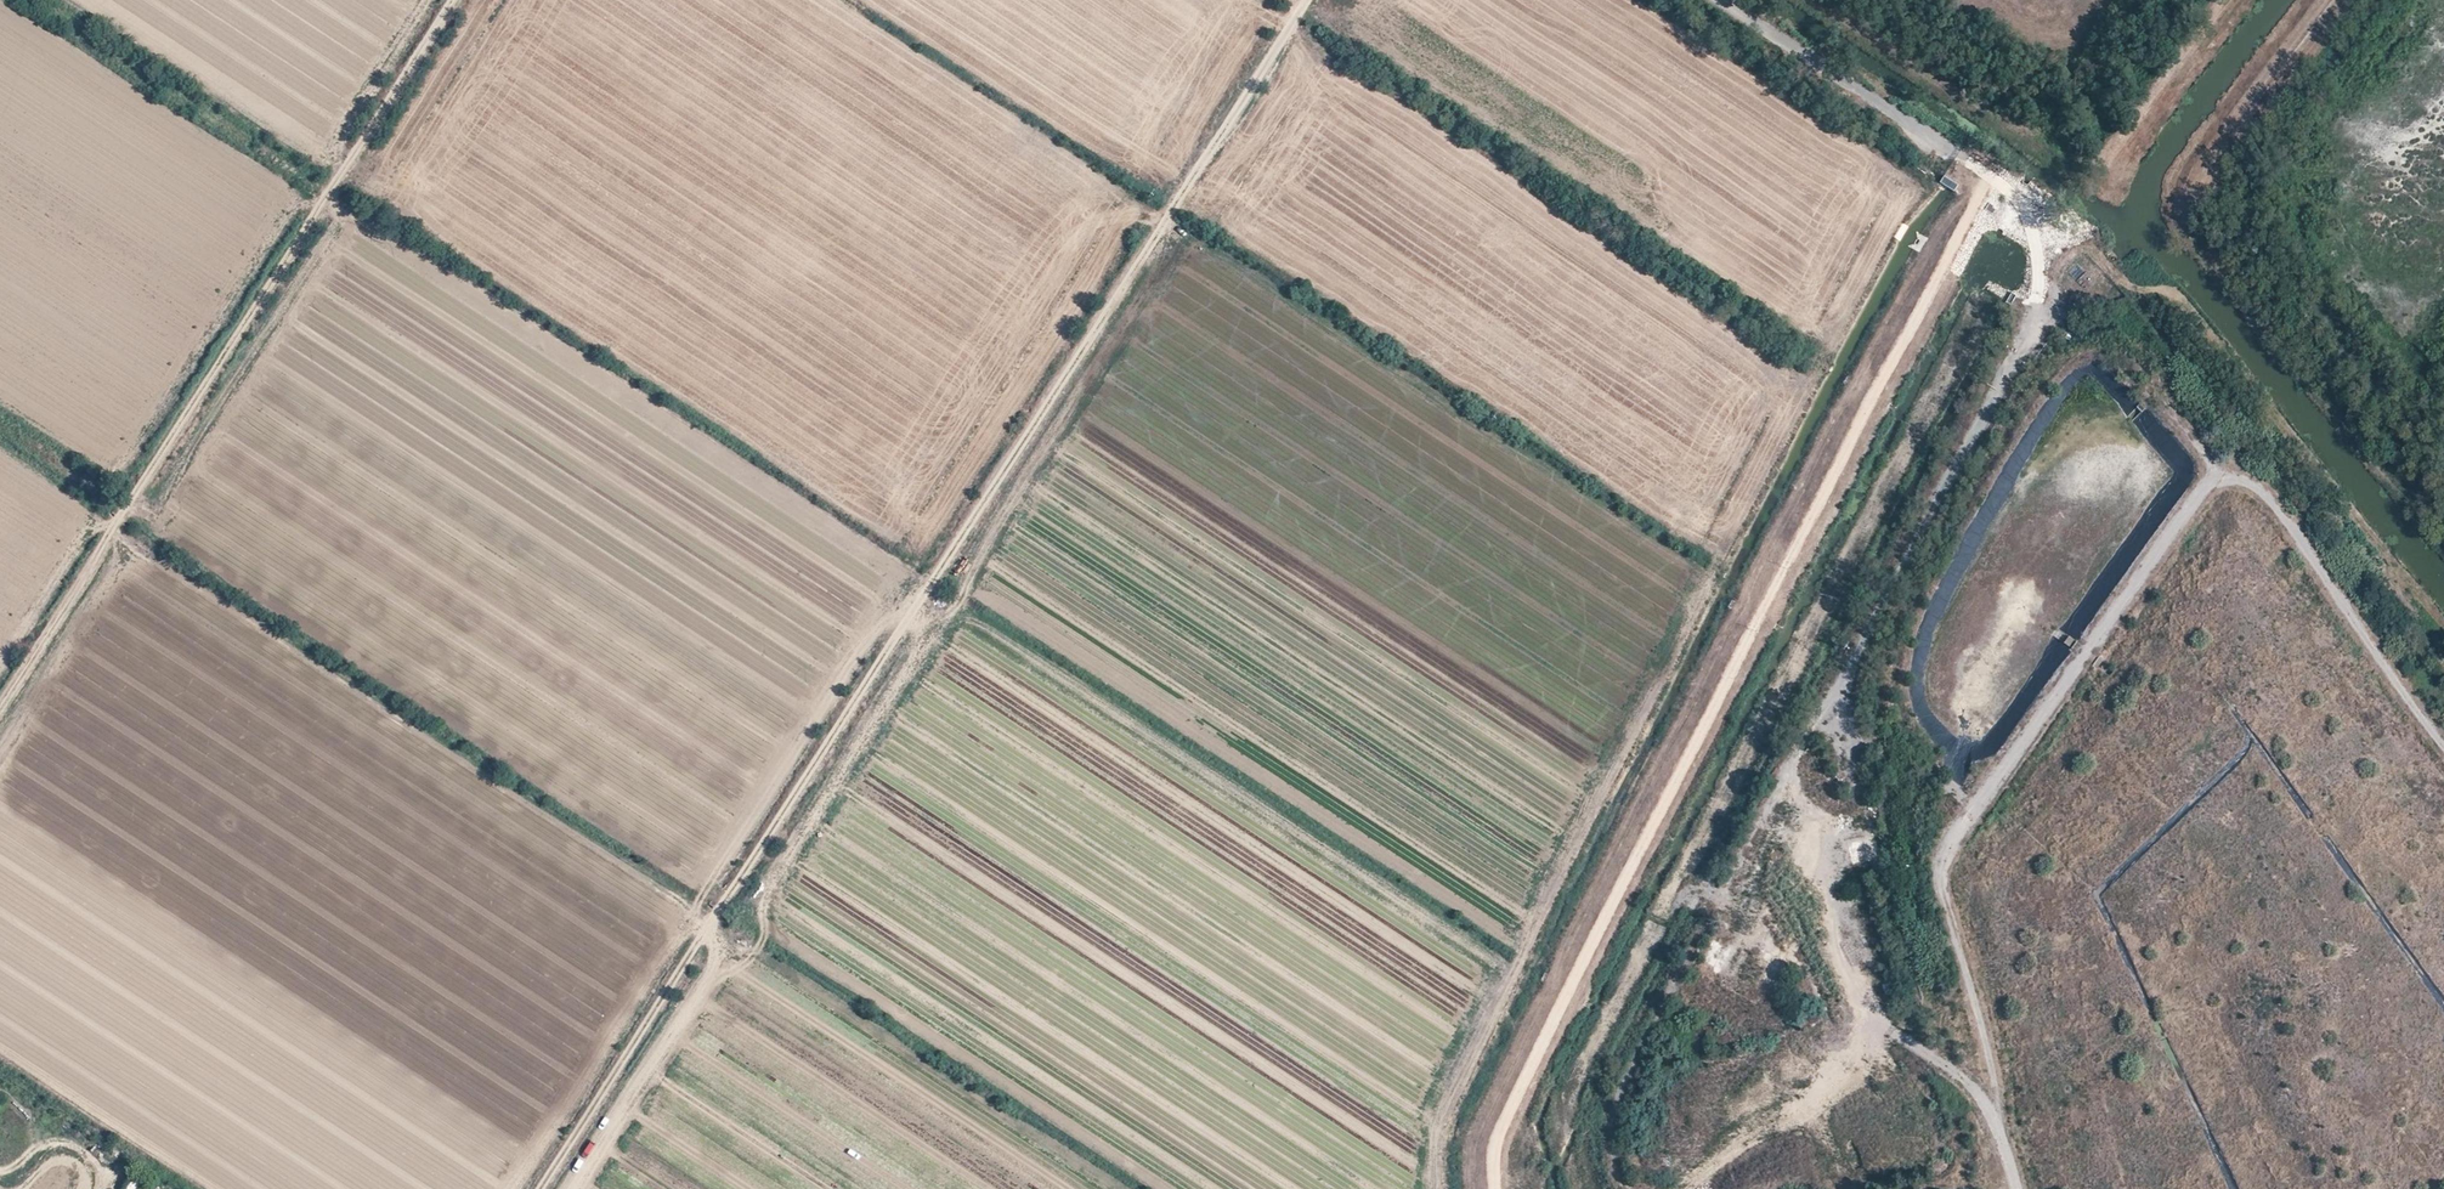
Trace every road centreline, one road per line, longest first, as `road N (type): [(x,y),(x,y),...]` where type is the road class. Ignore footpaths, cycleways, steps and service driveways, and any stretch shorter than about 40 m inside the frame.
road 1 (track): [(2031,235),(1898,470),(1561,1124)]
road 2 (unclassified): [(1718,0),(2010,194),(2035,249),(2029,324),(1851,665),(1841,696),(1849,772)]
road 3 (track): [(453,0),(0,705)]

